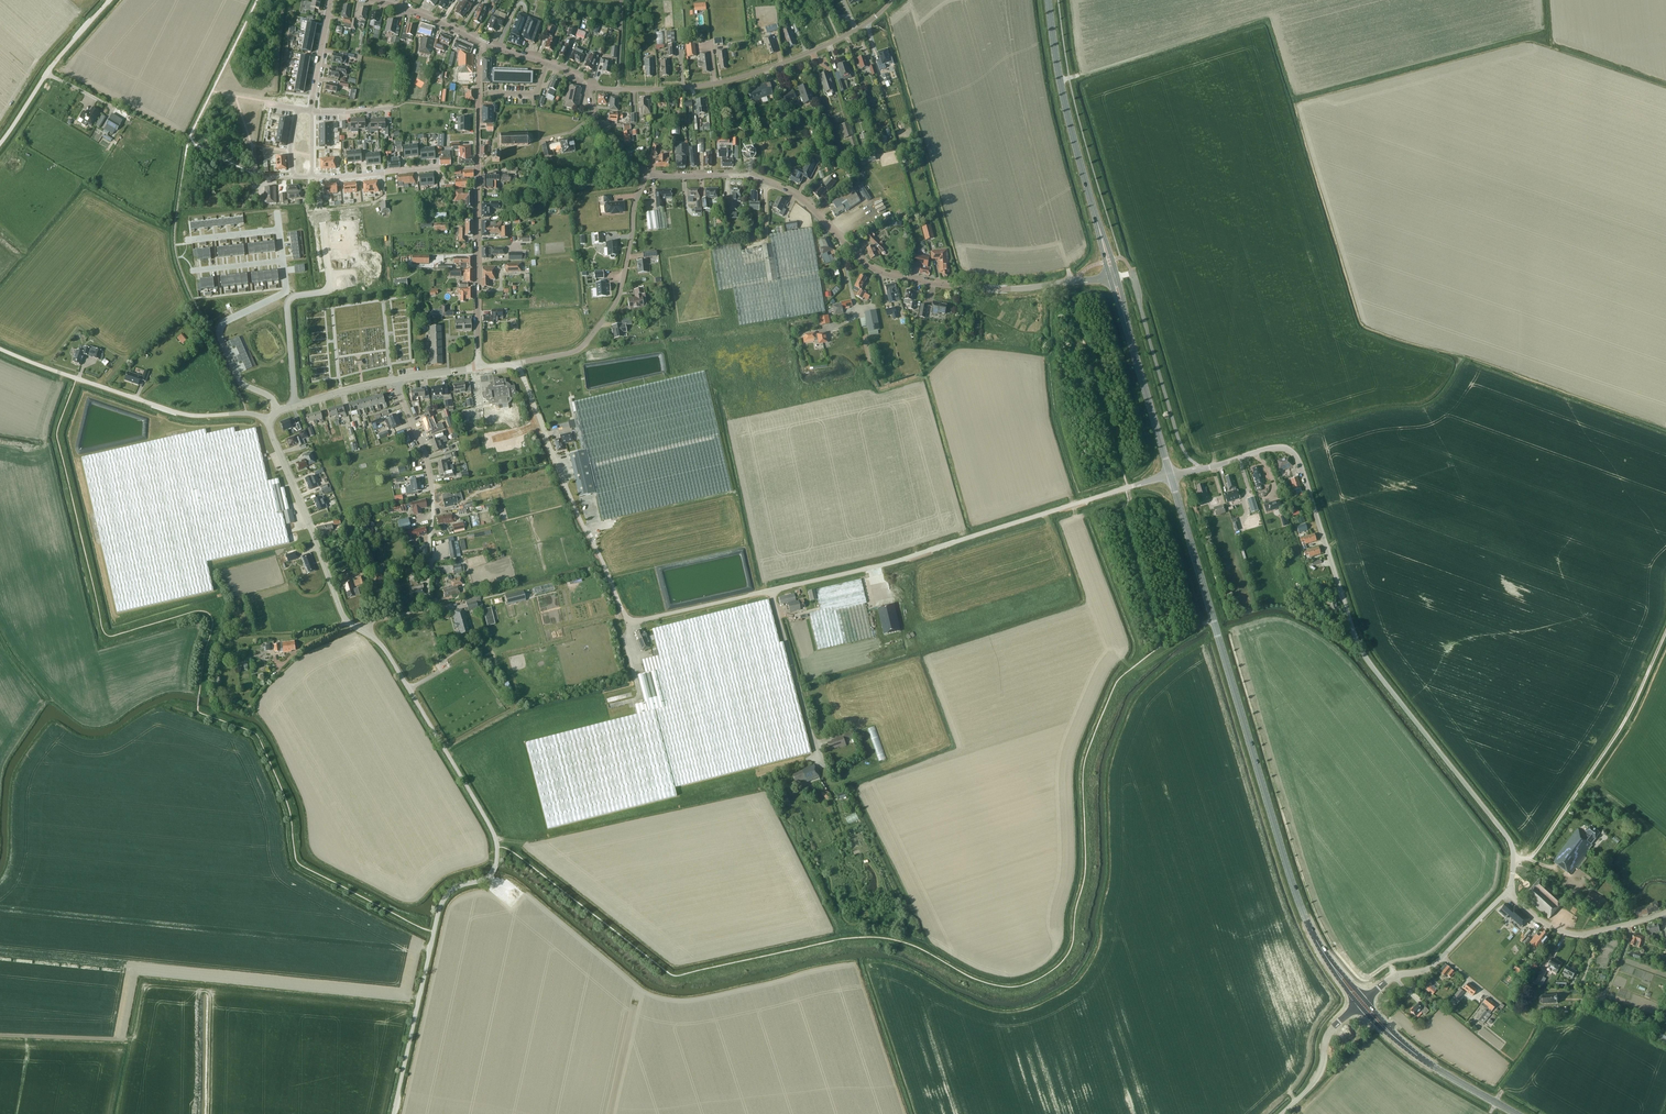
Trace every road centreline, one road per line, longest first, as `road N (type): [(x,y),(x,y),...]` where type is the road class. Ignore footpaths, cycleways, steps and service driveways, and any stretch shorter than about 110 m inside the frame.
road 1 (unclassified): [(1513,859),(1506,835),(1363,653),(1293,452),(1263,450),(1171,475)]
road 2 (secondary): [(1360,1004),(1297,897),(1171,475)]
road 3 (unclassified): [(393,1113),(446,895),(489,878),(497,847),(394,664),(364,631)]
road 4 (tertiary): [(1112,274),(1007,289),(889,275),(781,188),(743,176),(647,173)]
road 5 (unclassified): [(771,590),(629,618),(516,364)]
road 6 (unclassified): [(1128,487),(910,557),(771,590)]
road 7 (residential): [(585,85),(674,88),(740,78),(840,38),(893,0)]
road 8 (residential): [(364,631),(383,617),(429,609),(433,491),(395,380)]
road 9 (secondary): [(1112,274),(1067,110),(1048,0)]
road 10 (unclassified): [(269,418),(178,413),(0,349)]
road 11 (unclassified): [(516,364),(578,350),(614,307),(647,173)]
road 12 (unclassified): [(364,631),(341,612),(269,418)]
road 13 (residential): [(278,411),(273,398),(242,384),(220,333),(288,290),(284,260)]
road 14 (secondary): [(1171,475),(1112,274)]
road 15 (residential): [(479,367),(477,168)]
road 16 (secondary): [(1516,1113),(1427,1063),(1360,1004)]
road 17 (unclassified): [(1360,1004),(1396,976),(1432,967),(1507,892)]
road 18 (unclassified): [(0,143),(109,0)]
road 19 (unclassified): [(1665,911),(1574,935),(1544,923),(1507,892)]
road 20 (residential): [(313,177),(477,168)]
road 21 (unclassified): [(815,742),(771,590)]
road 22 (tertiary): [(1280,1113),(1314,1083),(1327,1035),(1360,1004)]
road 23 (residential): [(284,260),(280,229),(186,240)]
road 24 (residential): [(477,168),(480,45)]
road 25 (unclassified): [(278,411),(395,380)]

